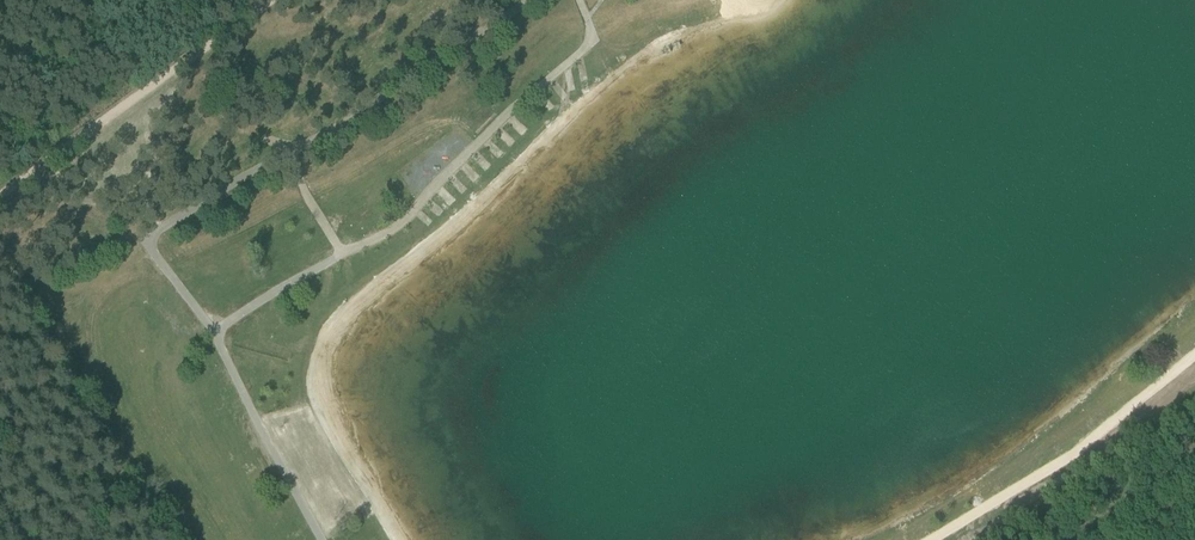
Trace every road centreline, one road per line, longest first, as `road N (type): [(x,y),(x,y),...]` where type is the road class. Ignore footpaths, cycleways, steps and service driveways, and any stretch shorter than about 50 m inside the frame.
road 1 (track): [(0,196),(232,28)]
road 2 (track): [(289,151),(233,118),(225,100),(232,28)]

